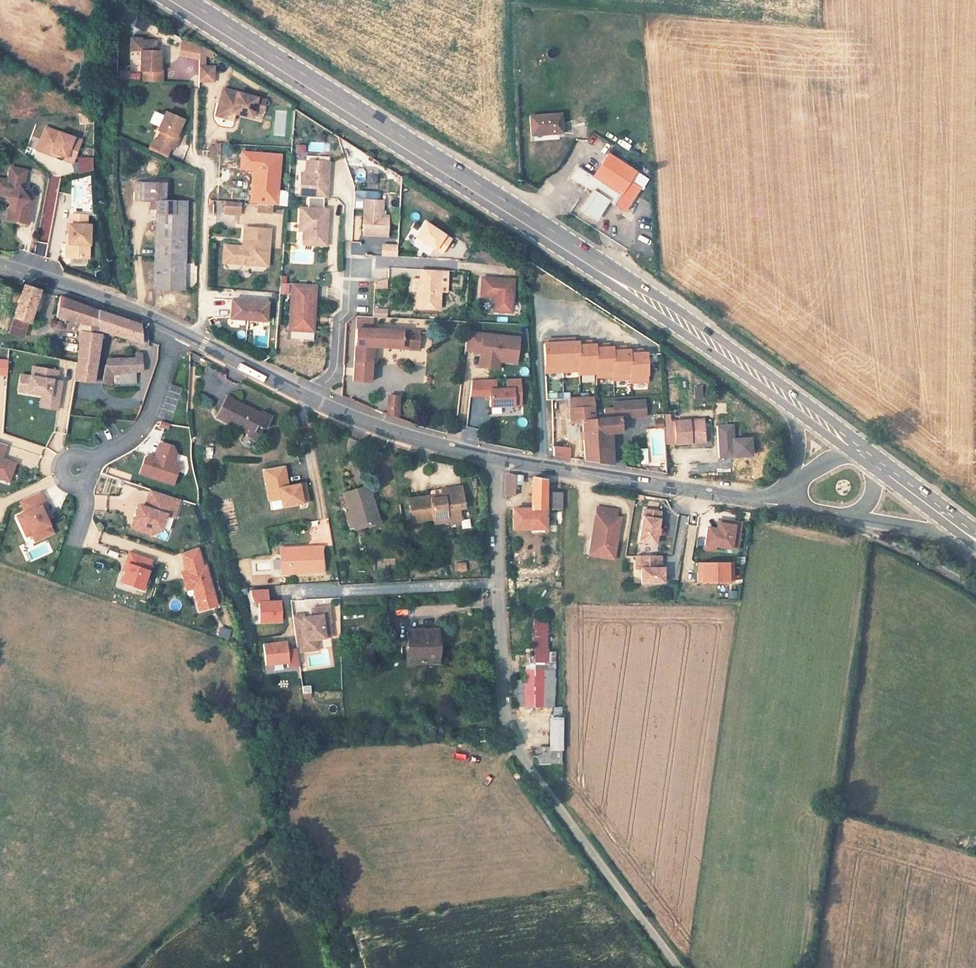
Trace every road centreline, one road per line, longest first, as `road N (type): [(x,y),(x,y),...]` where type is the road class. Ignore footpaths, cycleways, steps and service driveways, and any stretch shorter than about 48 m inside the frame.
road 1 (primary): [(173,0),(709,345)]
road 2 (unclassified): [(679,967),(530,766),(506,718),(496,461)]
road 3 (tertiary): [(0,269),(163,326),(328,411),(496,461)]
road 4 (tertiary): [(496,461),(784,507)]
road 5 (primary): [(709,345),(859,453)]
road 6 (tertiary): [(709,345),(799,432),(792,487)]
road 7 (primary): [(871,461),(975,539)]
road 8 (tertiary): [(855,520),(975,543)]

